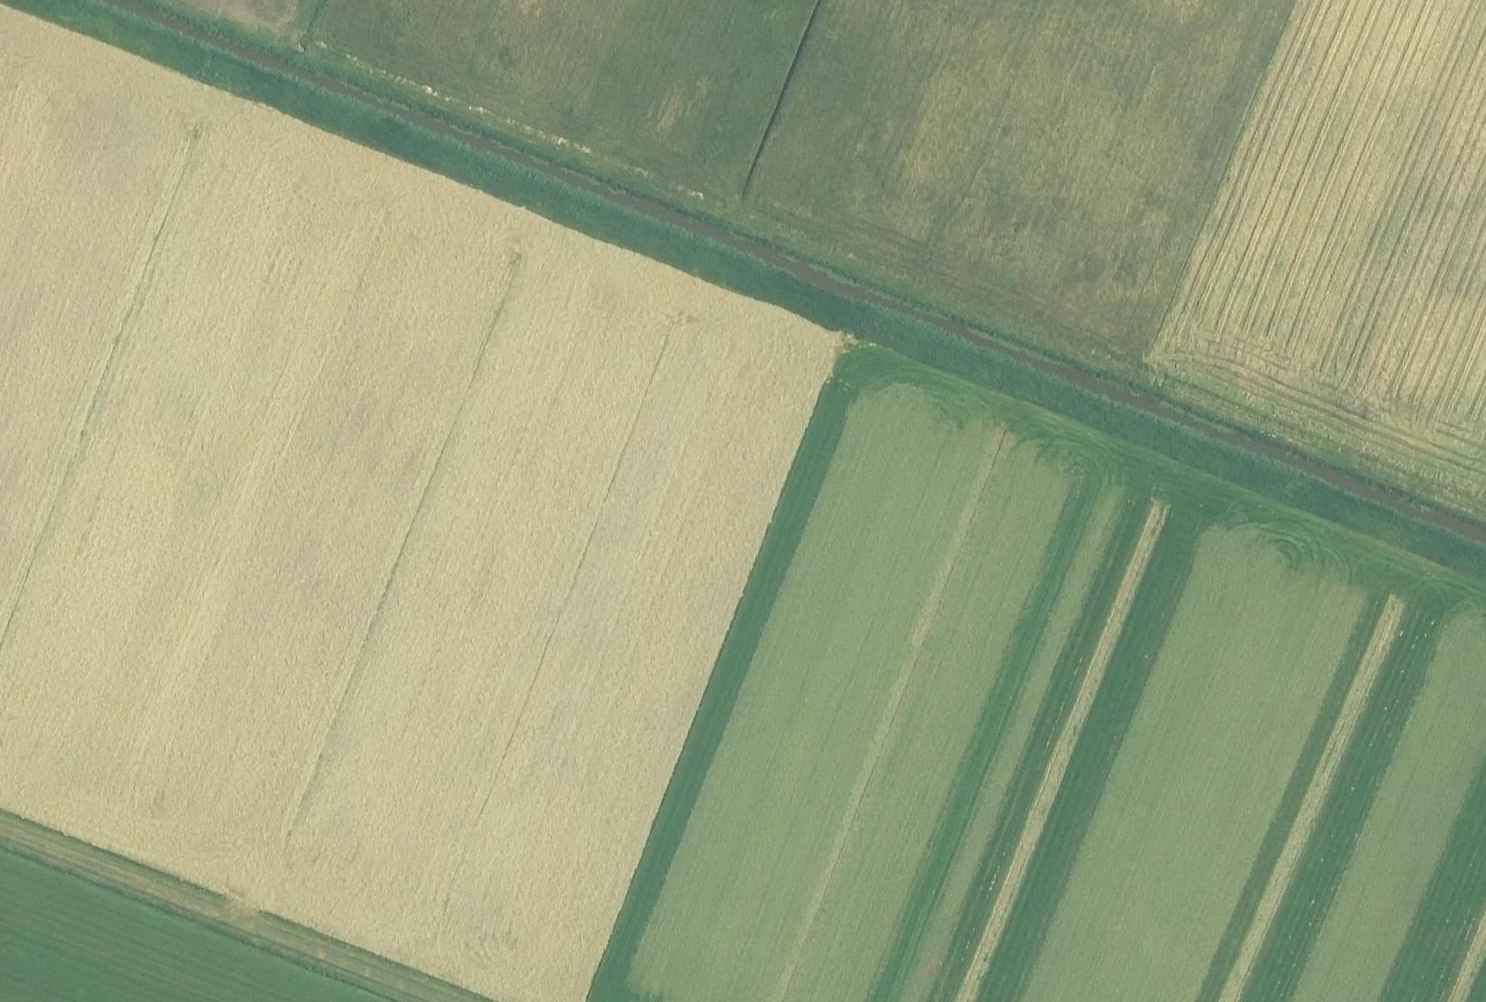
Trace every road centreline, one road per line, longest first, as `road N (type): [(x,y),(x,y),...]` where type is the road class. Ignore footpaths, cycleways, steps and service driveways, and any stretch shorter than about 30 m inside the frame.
road 1 (track): [(454,1001),(0,826)]

